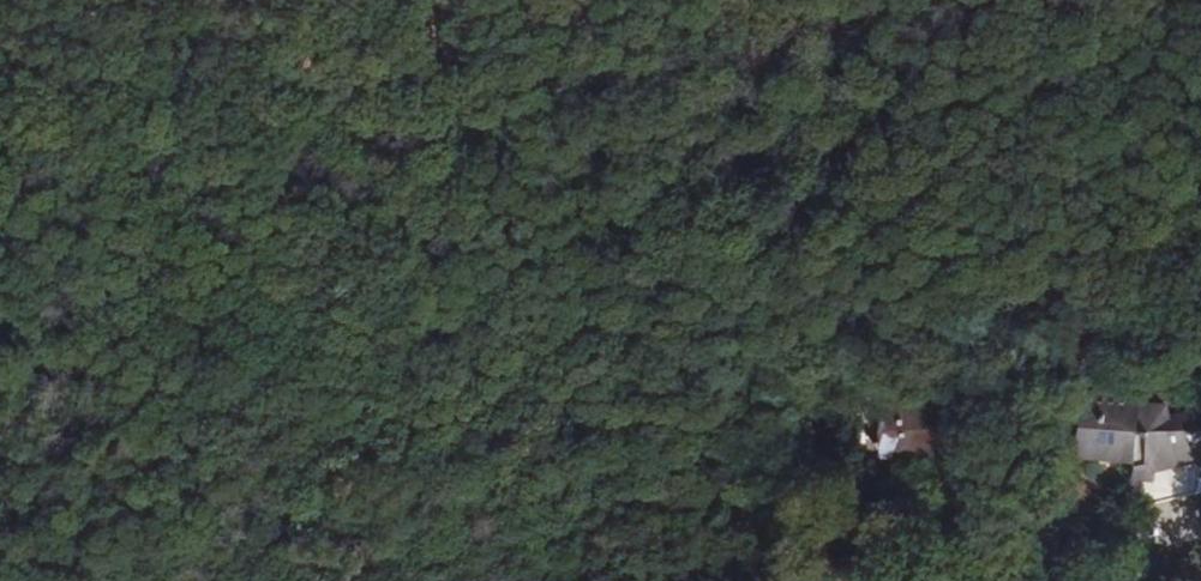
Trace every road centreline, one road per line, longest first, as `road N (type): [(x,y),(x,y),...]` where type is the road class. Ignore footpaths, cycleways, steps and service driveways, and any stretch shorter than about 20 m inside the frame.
road 1 (track): [(0,354),(79,301),(362,228),(496,154),(522,123),(484,96),(327,117),(175,99),(0,41)]

